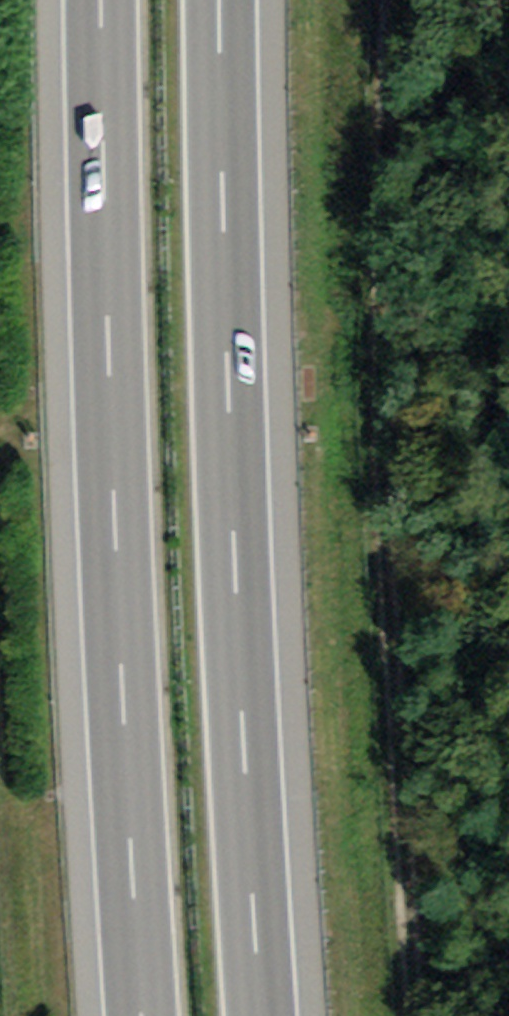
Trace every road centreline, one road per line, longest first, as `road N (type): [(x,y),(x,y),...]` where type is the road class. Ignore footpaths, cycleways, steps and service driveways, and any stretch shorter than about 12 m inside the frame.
road 1 (motorway): [(267,1015),(228,294),(227,0)]
road 2 (motorway): [(105,0),(106,294),(141,1015)]
road 3 (track): [(384,387),(419,1015)]
road 4 (track): [(384,387),(404,0)]

